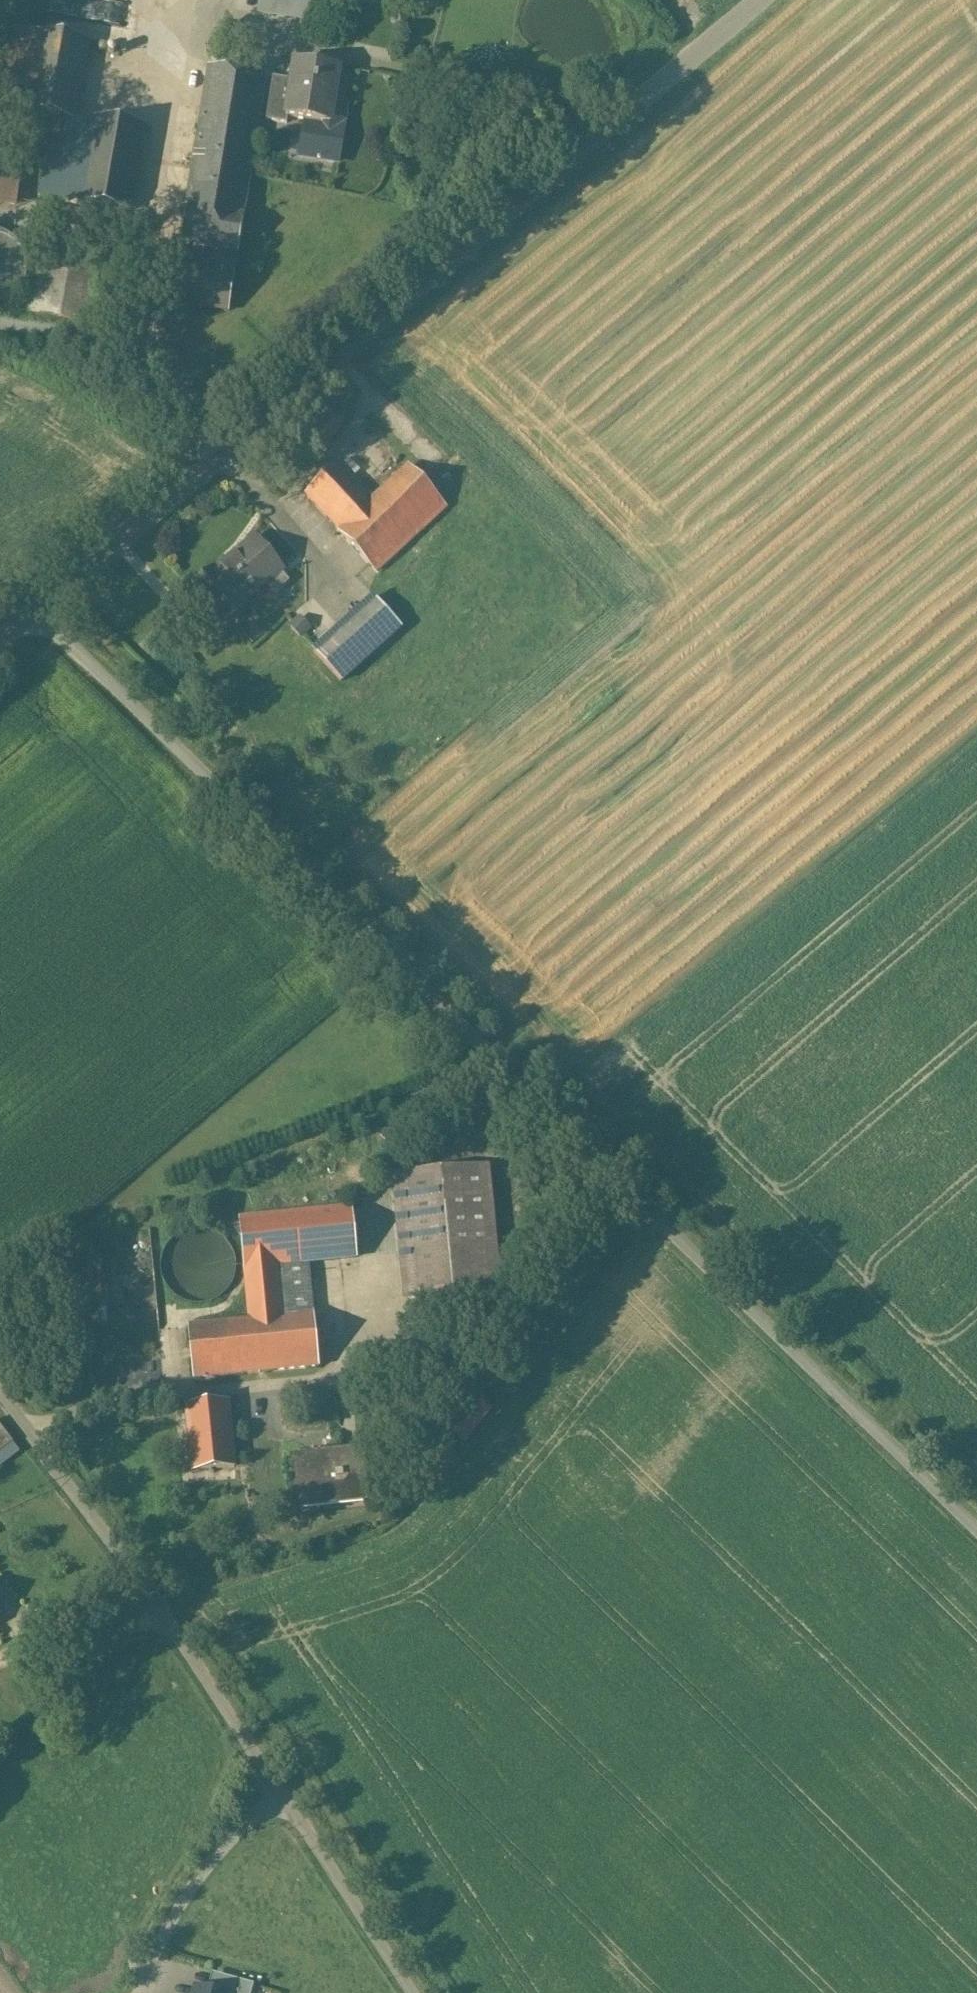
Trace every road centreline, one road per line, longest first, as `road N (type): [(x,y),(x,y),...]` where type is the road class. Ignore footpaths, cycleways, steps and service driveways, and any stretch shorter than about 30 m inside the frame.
road 1 (unclassified): [(36,610),(976,1528)]
road 2 (unclassified): [(36,610),(755,0)]
road 3 (unclassified): [(0,1388),(169,1613),(281,1789)]
road 4 (unclassified): [(281,1789),(205,1869),(151,1960),(142,1992)]
road 5 (unclassified): [(281,1789),(421,1992)]

